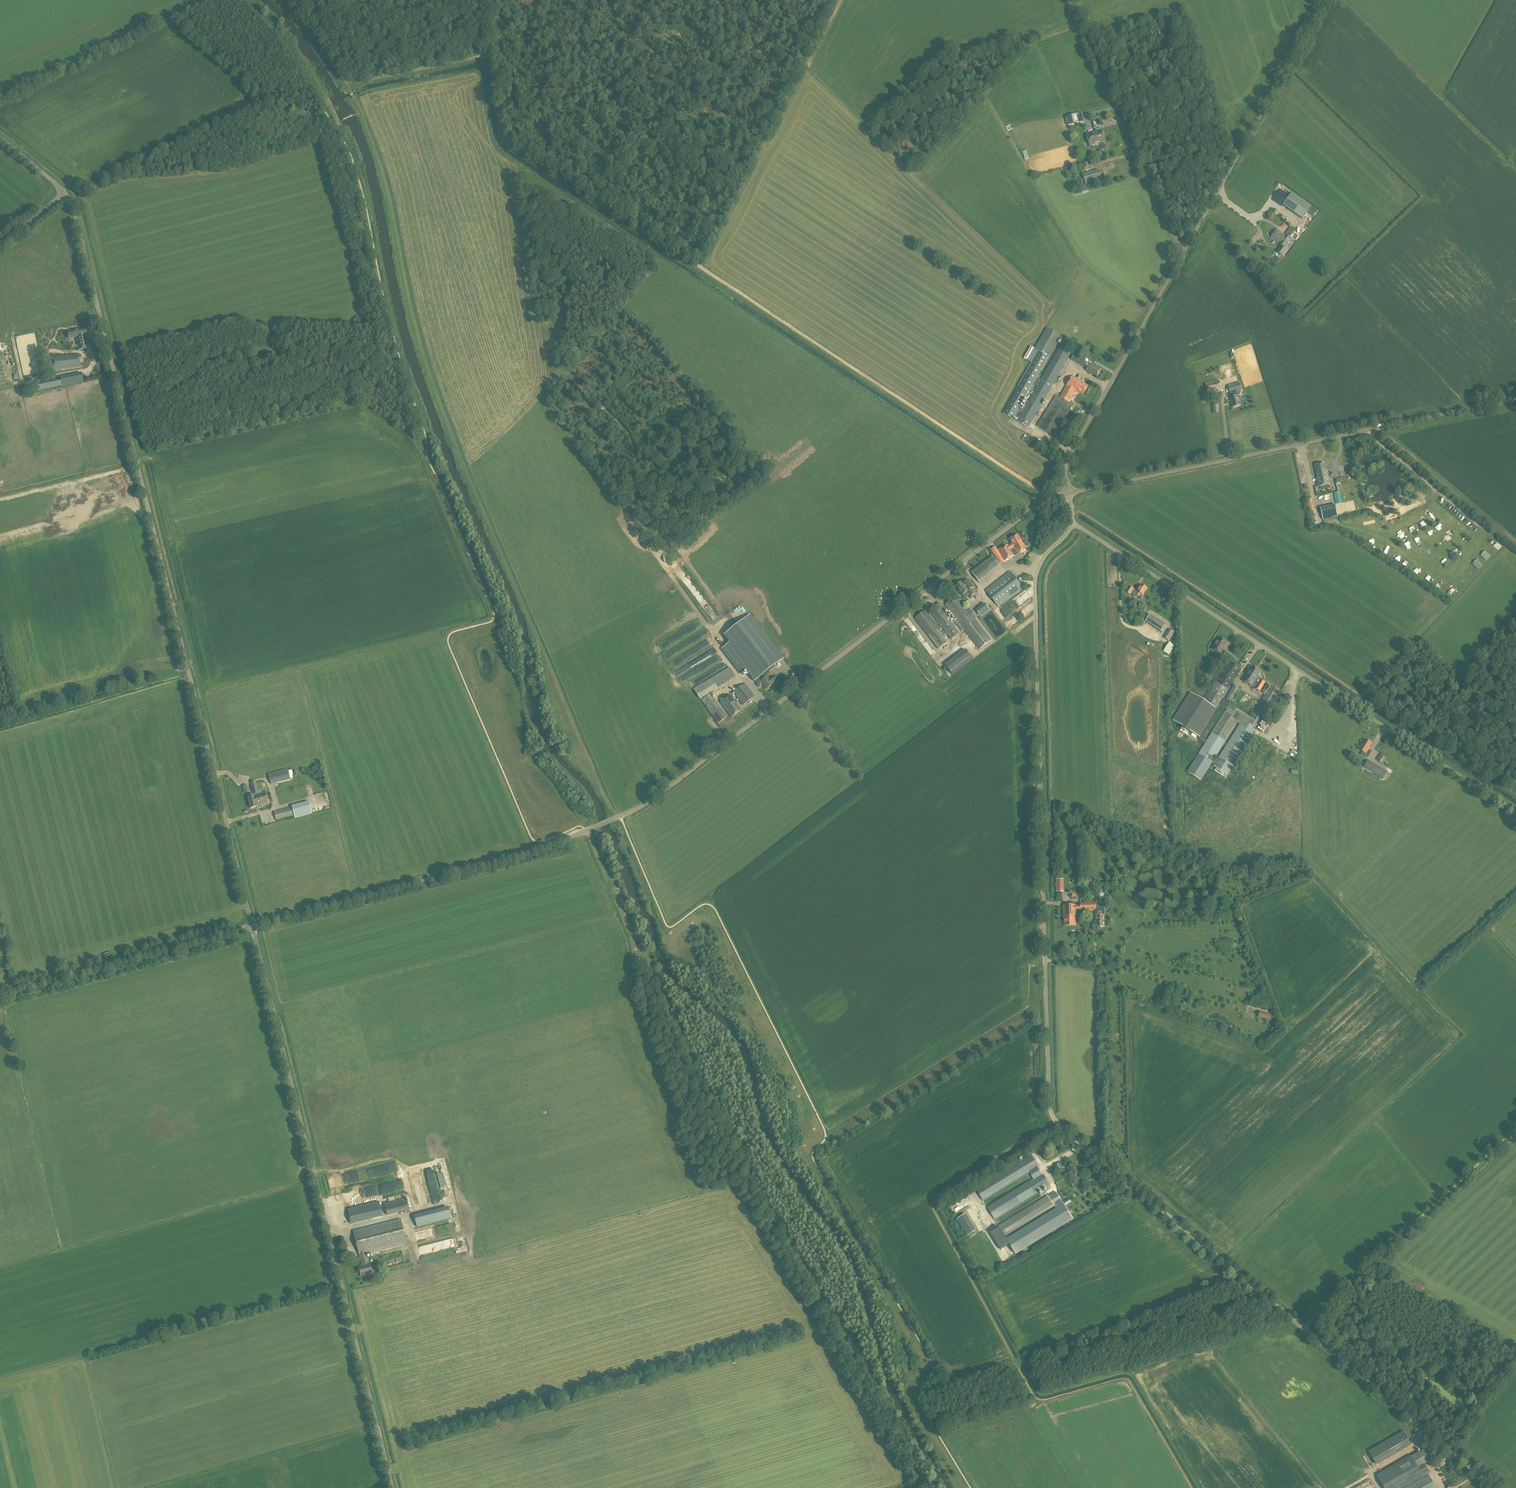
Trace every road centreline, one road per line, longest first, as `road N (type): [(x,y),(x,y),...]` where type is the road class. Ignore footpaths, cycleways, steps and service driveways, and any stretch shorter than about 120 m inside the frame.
road 1 (unclassified): [(1495,1487),(1051,1112),(1036,581),(1044,557),(1074,524)]
road 2 (unclassified): [(252,925),(531,852),(643,805),(1036,507),(1068,493)]
road 3 (track): [(348,86),(487,59),(505,130),(519,149),(1049,499)]
road 4 (unclassified): [(252,925),(65,195)]
road 5 (track): [(580,738),(438,398),(383,174),(348,86)]
road 6 (unclassified): [(392,1487),(252,925)]
road 7 (unclassified): [(1515,813),(1074,524)]
road 8 (unclassified): [(1068,493),(1515,398)]
road 9 (track): [(698,266),(828,0)]
road 10 (track): [(1515,1132),(1304,1329)]
road 11 (unclassified): [(1182,250),(1322,0)]
road 12 (unclassified): [(1182,250),(1072,0)]
road 13 (unclassified): [(1068,493),(1068,456),(1182,250)]
road 14 (unclassified): [(0,992),(252,925)]

